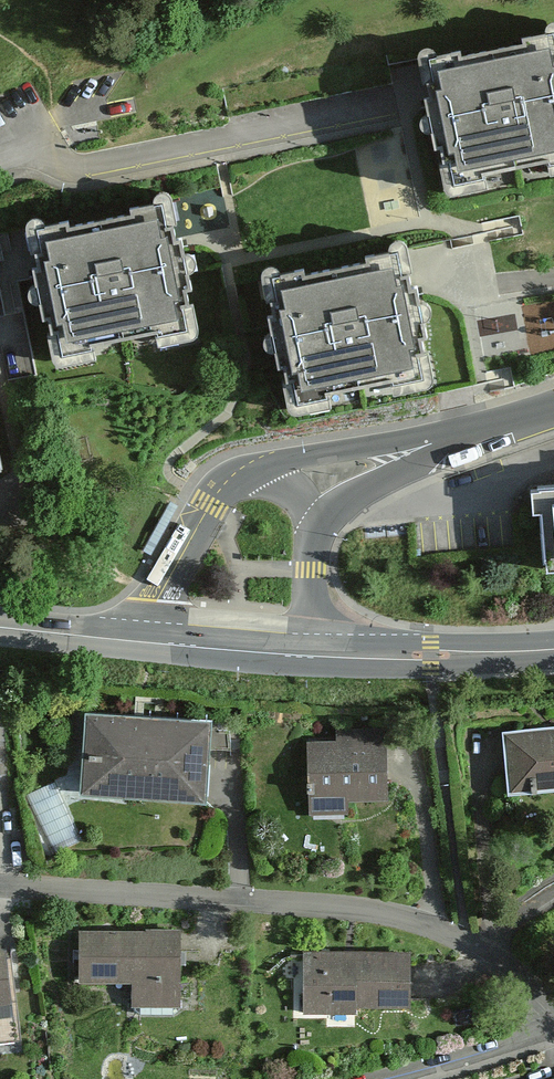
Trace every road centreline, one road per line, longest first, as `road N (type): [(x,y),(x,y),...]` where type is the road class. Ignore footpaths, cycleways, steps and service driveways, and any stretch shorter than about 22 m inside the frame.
road 1 (residential): [(0,885),(347,906),(467,938),(517,963),(553,1007)]
road 2 (secondary): [(553,652),(316,657)]
road 3 (tertiary): [(255,471),(212,506),(149,643)]
road 4 (tertiary): [(446,440),(287,458),(255,471)]
road 5 (residential): [(553,1030),(383,1078)]
road 6 (secondary): [(316,657),(149,643)]
road 7 (tertiary): [(322,532),(342,506),(446,440)]
road 8 (secondary): [(149,643),(0,628)]
road 9 (tertiary): [(316,657),(314,570),(322,532)]

